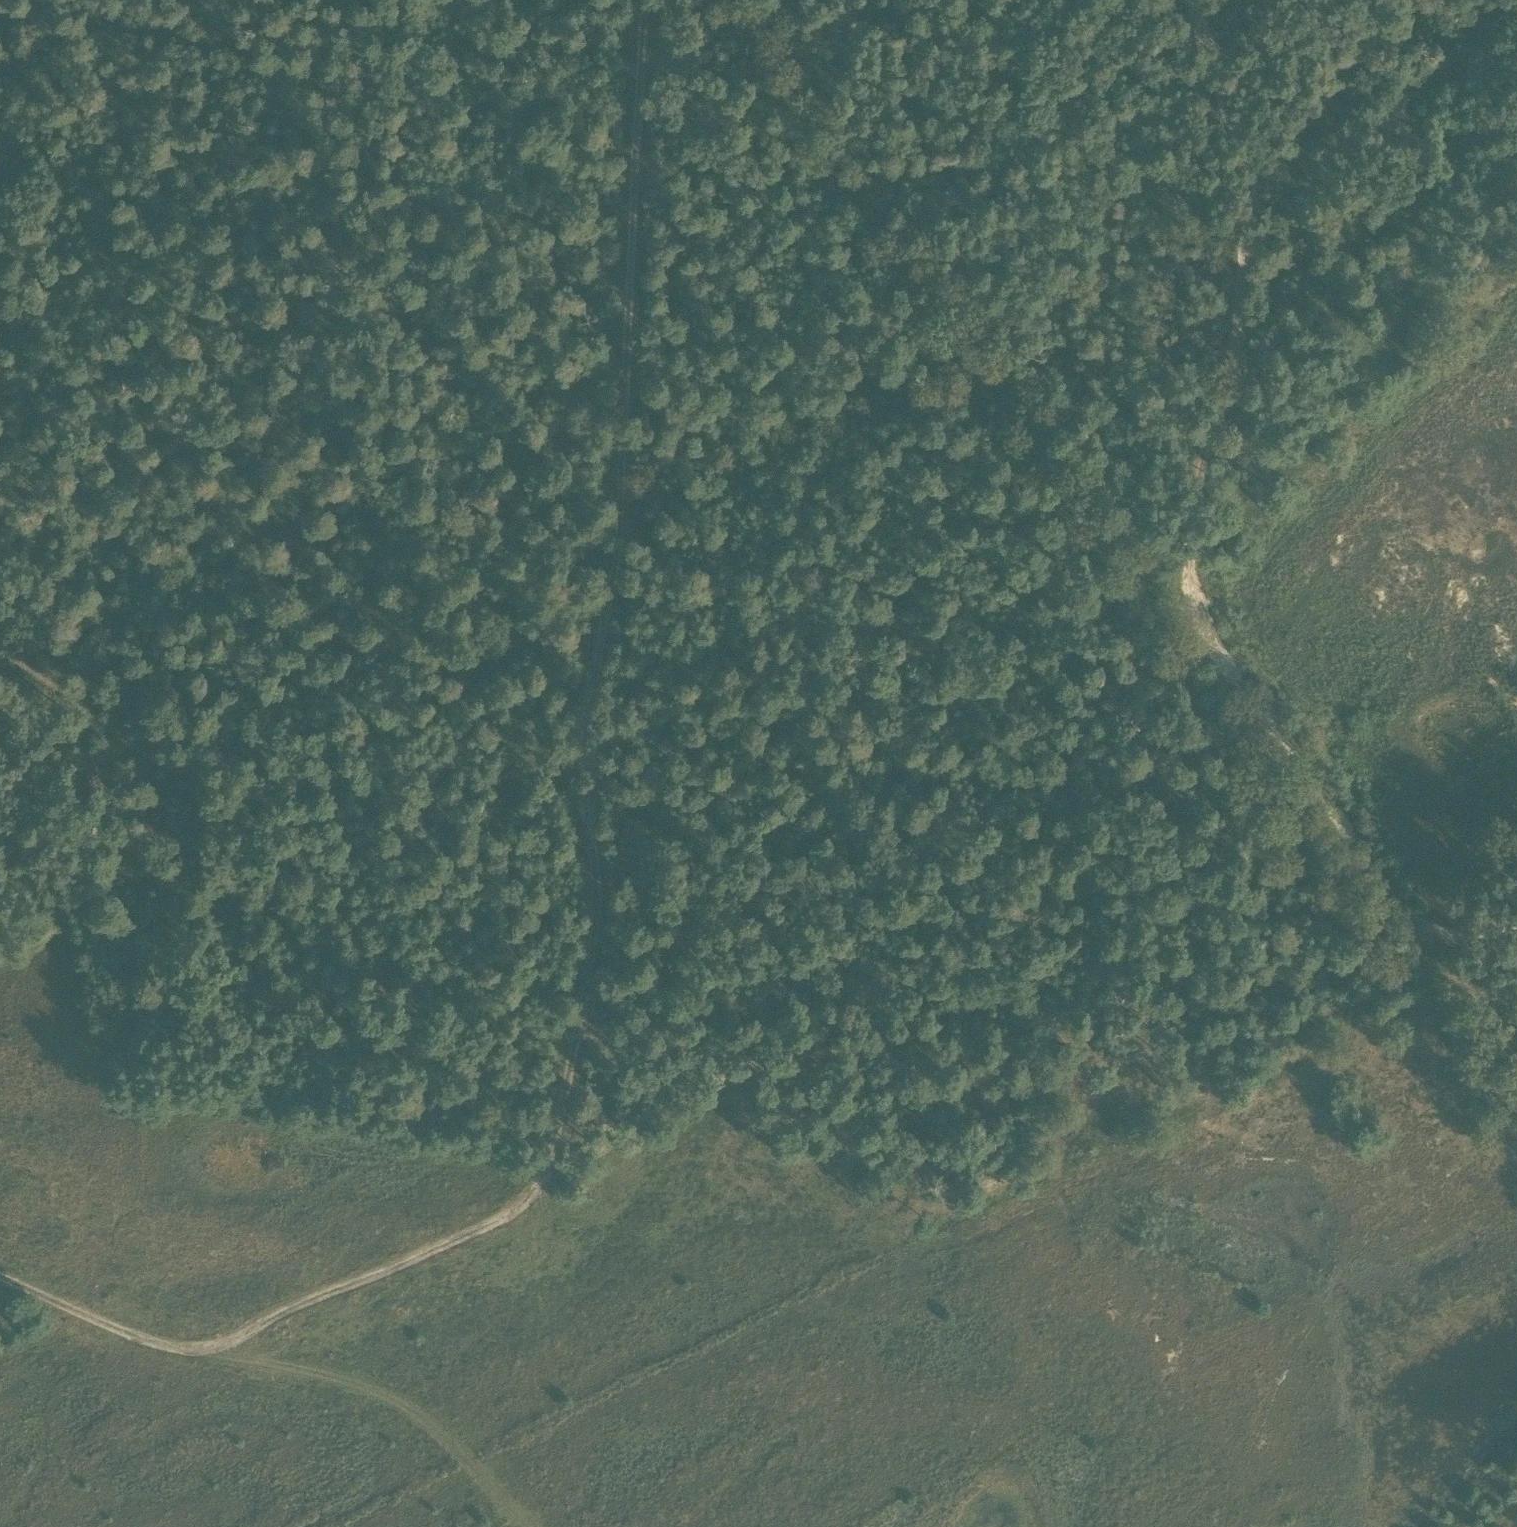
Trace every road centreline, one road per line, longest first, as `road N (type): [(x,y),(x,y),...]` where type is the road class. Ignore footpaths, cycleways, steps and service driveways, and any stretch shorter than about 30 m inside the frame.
road 1 (track): [(230,1355),(273,1318),(484,1222),(553,1166),(650,0)]
road 2 (track): [(1194,0),(1243,157),(1249,233),(1186,566),(1200,617),(1387,882),(1449,954)]
road 3 (track): [(0,1270),(114,1324),(391,1397),(537,1526)]

